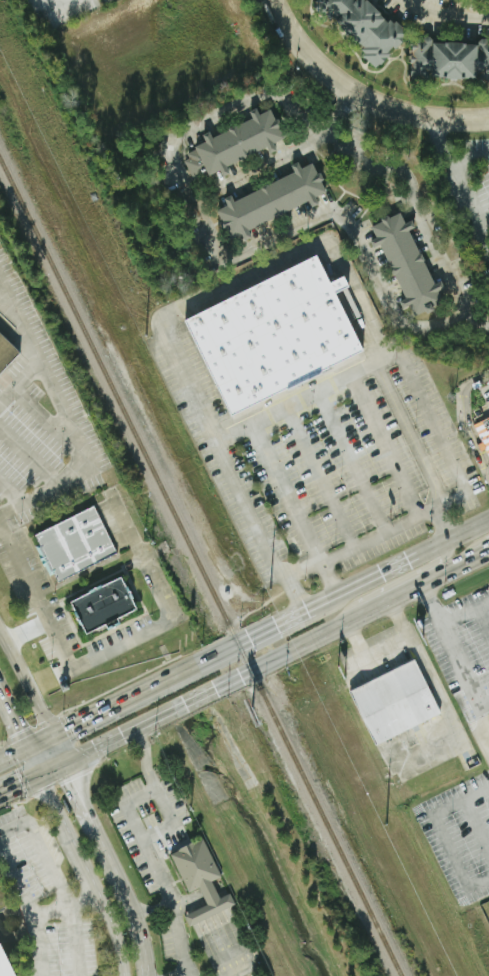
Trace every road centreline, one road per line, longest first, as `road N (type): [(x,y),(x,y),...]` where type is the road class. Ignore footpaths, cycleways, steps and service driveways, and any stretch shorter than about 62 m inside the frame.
road 1 (primary): [(64,766),(483,553)]
road 2 (primary): [(488,518),(191,667)]
road 3 (residential): [(274,0),(315,60),(351,90),(416,115),(488,118)]
road 4 (primary): [(191,667),(48,736)]
road 5 (residential): [(64,766),(0,634)]
road 6 (primary): [(346,622),(358,600),(443,558),(449,539)]

